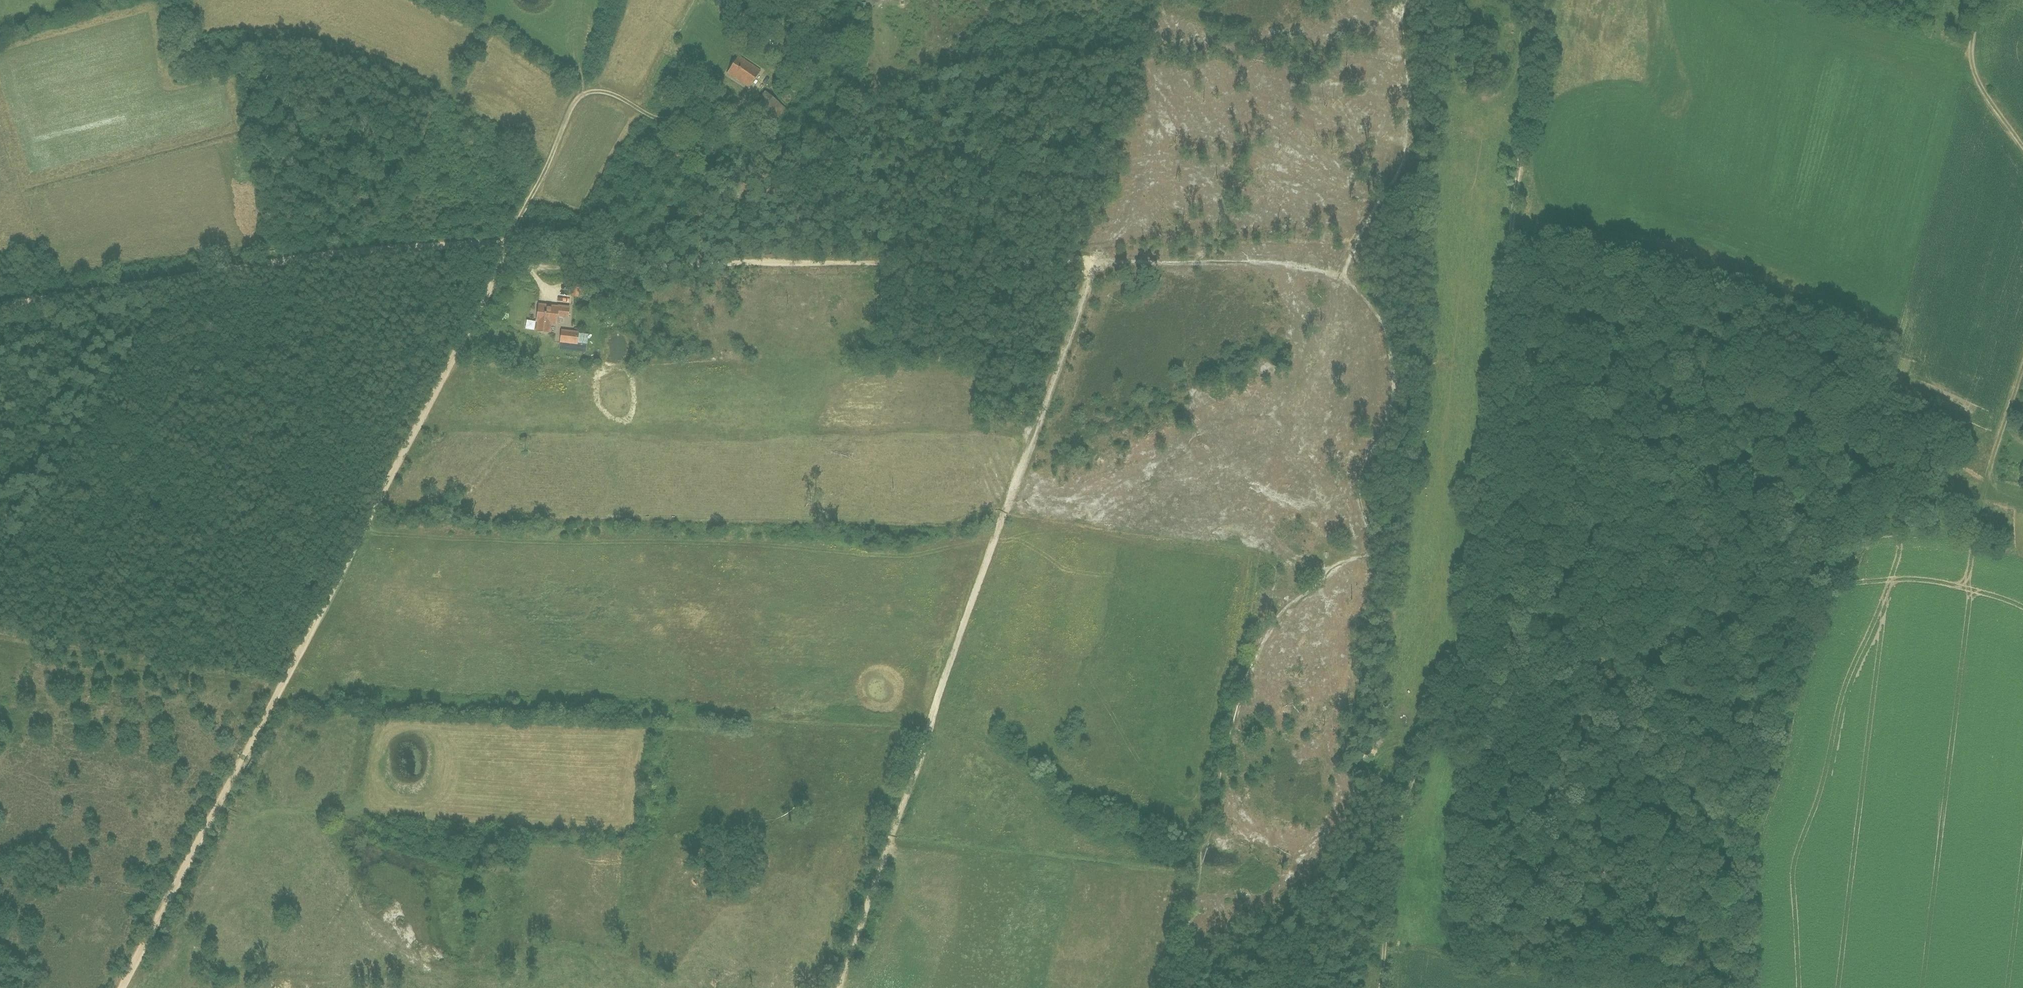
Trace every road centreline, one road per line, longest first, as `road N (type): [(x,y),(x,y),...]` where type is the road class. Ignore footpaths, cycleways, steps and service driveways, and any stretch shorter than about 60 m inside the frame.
road 1 (track): [(503,260),(617,268),(1079,259),(1092,270),(838,987)]
road 2 (unclassified): [(1543,0),(1487,411),(1473,619),(1383,914),(1378,987)]
road 3 (track): [(124,987),(503,260)]
road 4 (track): [(507,248),(372,251),(0,307)]
road 5 (track): [(507,248),(583,96),(609,94),(663,118),(738,104),(787,60),(809,0)]
road 6 (track): [(1987,0),(1972,50),(1974,81),(2022,151)]
road 7 (track): [(214,815),(356,821)]

